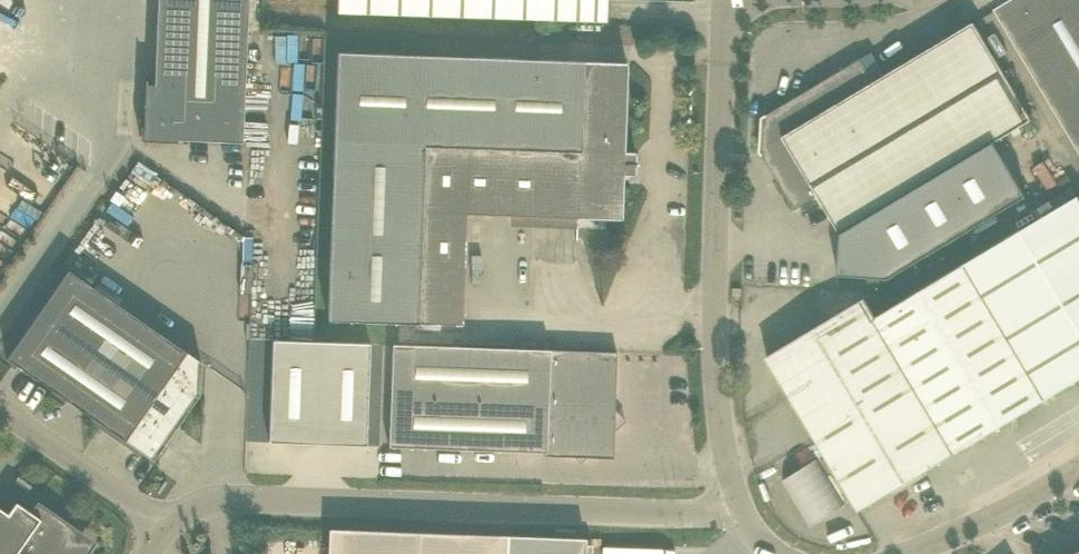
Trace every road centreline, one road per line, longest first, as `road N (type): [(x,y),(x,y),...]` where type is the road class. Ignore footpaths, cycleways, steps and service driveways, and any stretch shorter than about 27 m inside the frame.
road 1 (unclassified): [(168,526),(223,498),(699,514),(738,503)]
road 2 (unclassified): [(726,0),(714,305),(719,416),(738,503)]
road 3 (unclassified): [(168,526),(0,409)]
road 4 (unclassified): [(908,553),(1078,469)]
road 5 (unclassified): [(0,320),(100,172)]

